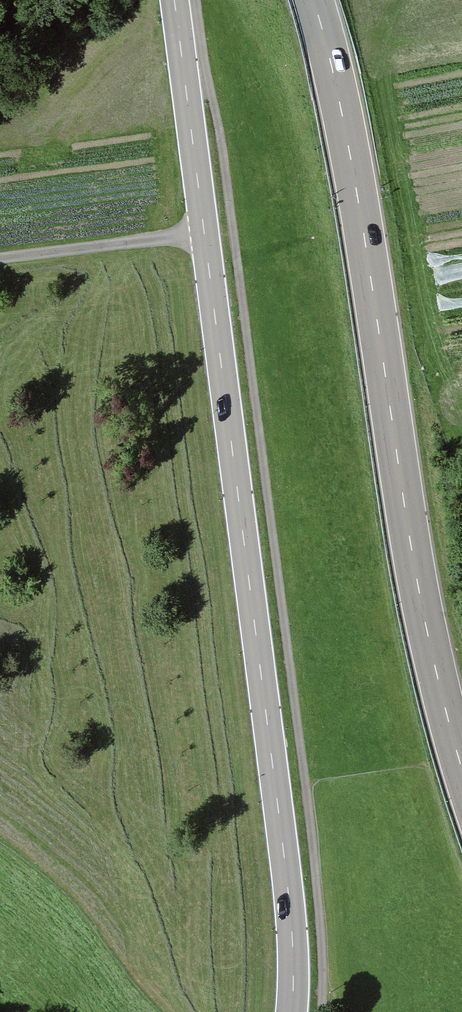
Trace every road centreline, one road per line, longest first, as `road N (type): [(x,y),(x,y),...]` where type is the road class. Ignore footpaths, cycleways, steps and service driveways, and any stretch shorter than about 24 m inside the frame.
road 1 (tertiary): [(293,1011),(288,876),(174,0)]
road 2 (secondary): [(314,0),(366,239),(423,606),(461,769)]
road 3 (track): [(206,233),(0,258)]

